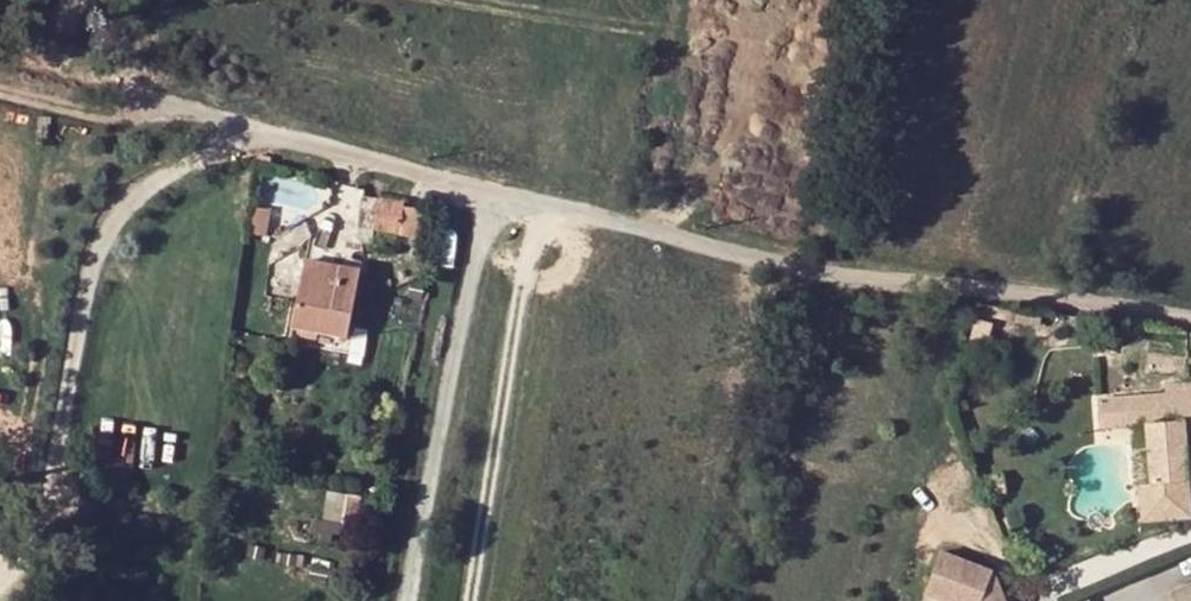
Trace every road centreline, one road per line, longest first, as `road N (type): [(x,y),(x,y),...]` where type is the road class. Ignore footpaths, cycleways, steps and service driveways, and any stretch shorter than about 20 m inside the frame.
road 1 (unclassified): [(1190,320),(806,275),(489,198),(259,132)]
road 2 (track): [(259,132),(152,97),(0,64)]

